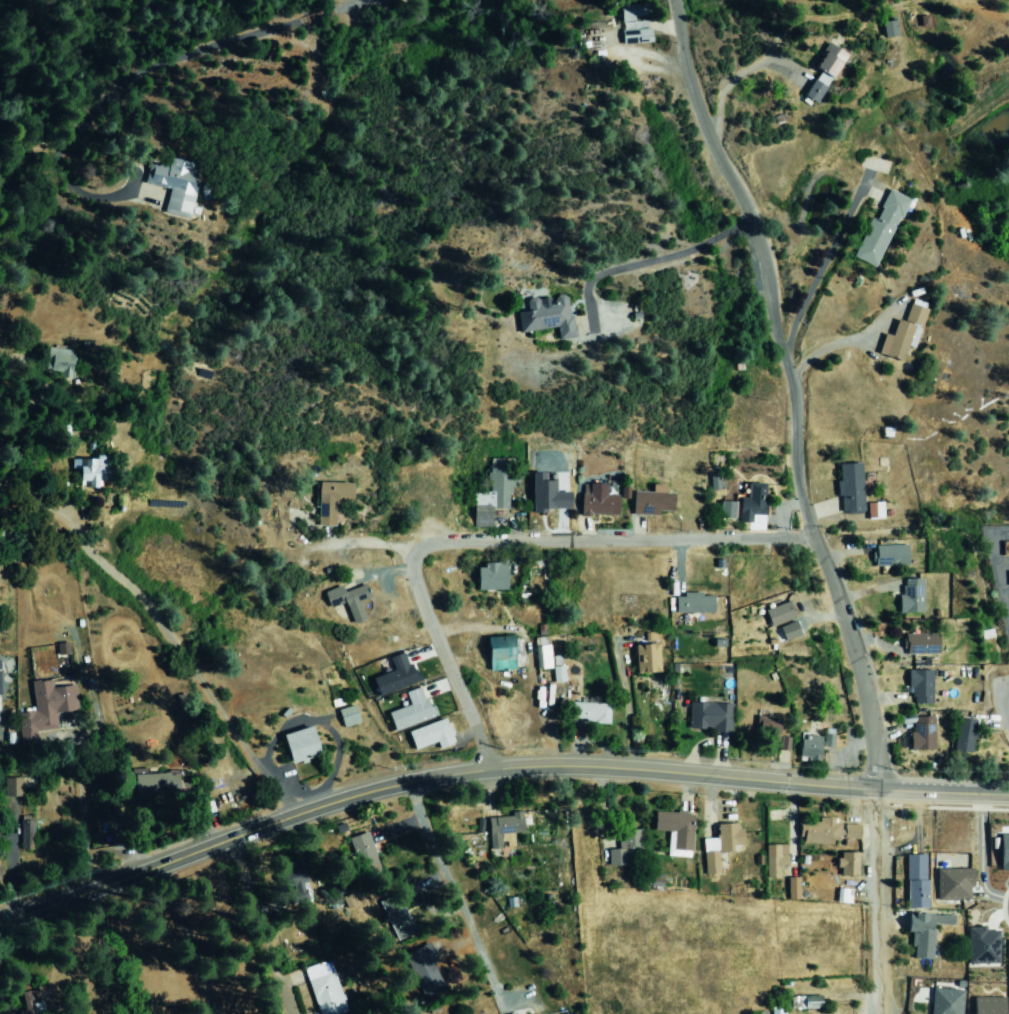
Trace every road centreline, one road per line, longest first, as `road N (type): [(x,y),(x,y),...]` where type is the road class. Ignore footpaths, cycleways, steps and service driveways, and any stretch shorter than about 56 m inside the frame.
road 1 (tertiary): [(0,911),(410,782),(485,771),(1008,792)]
road 2 (residential): [(879,787),(867,699),(796,479),(790,379),(773,331),(763,251),(700,115),(673,0)]
road 3 (residential): [(414,551),(429,543),(812,535)]
road 4 (residential): [(288,818),(138,594),(75,543)]
road 5 (residential): [(410,782),(499,999)]
road 6 (residential): [(485,771),(409,565),(414,551)]
road 7 (residential): [(886,1013),(879,787)]
road 8 (track): [(812,535),(956,530)]

